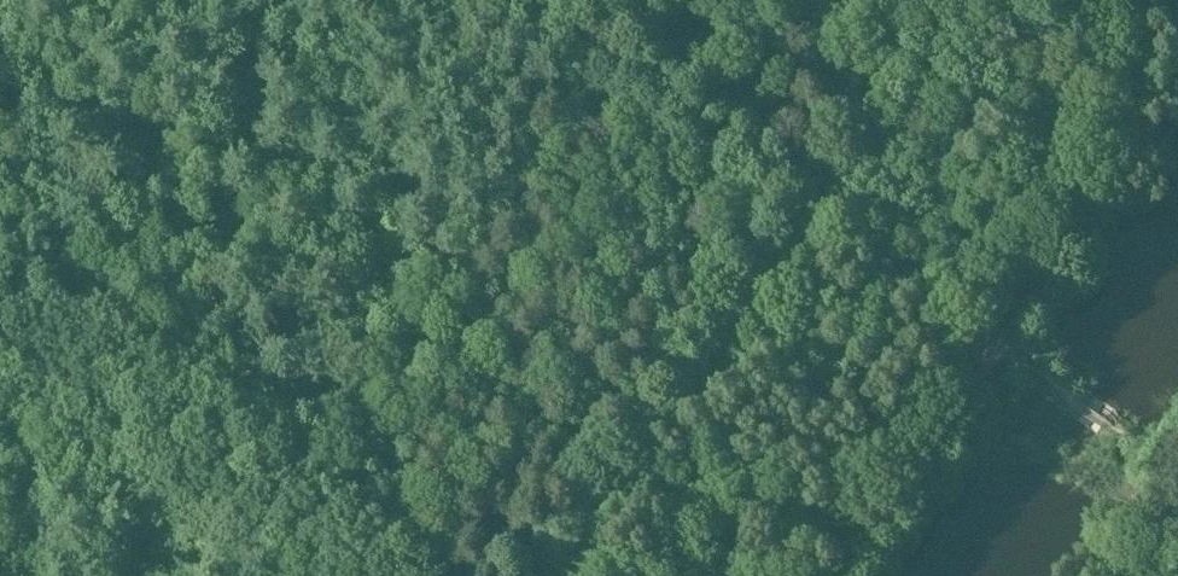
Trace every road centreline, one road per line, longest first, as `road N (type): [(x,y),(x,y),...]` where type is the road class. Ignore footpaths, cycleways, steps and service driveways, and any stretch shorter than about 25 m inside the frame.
road 1 (track): [(996,347),(1104,180),(1129,115),(1137,71),(1122,0)]
road 2 (track): [(846,575),(996,347)]
road 3 (track): [(805,0),(847,101),(837,166),(813,208)]

